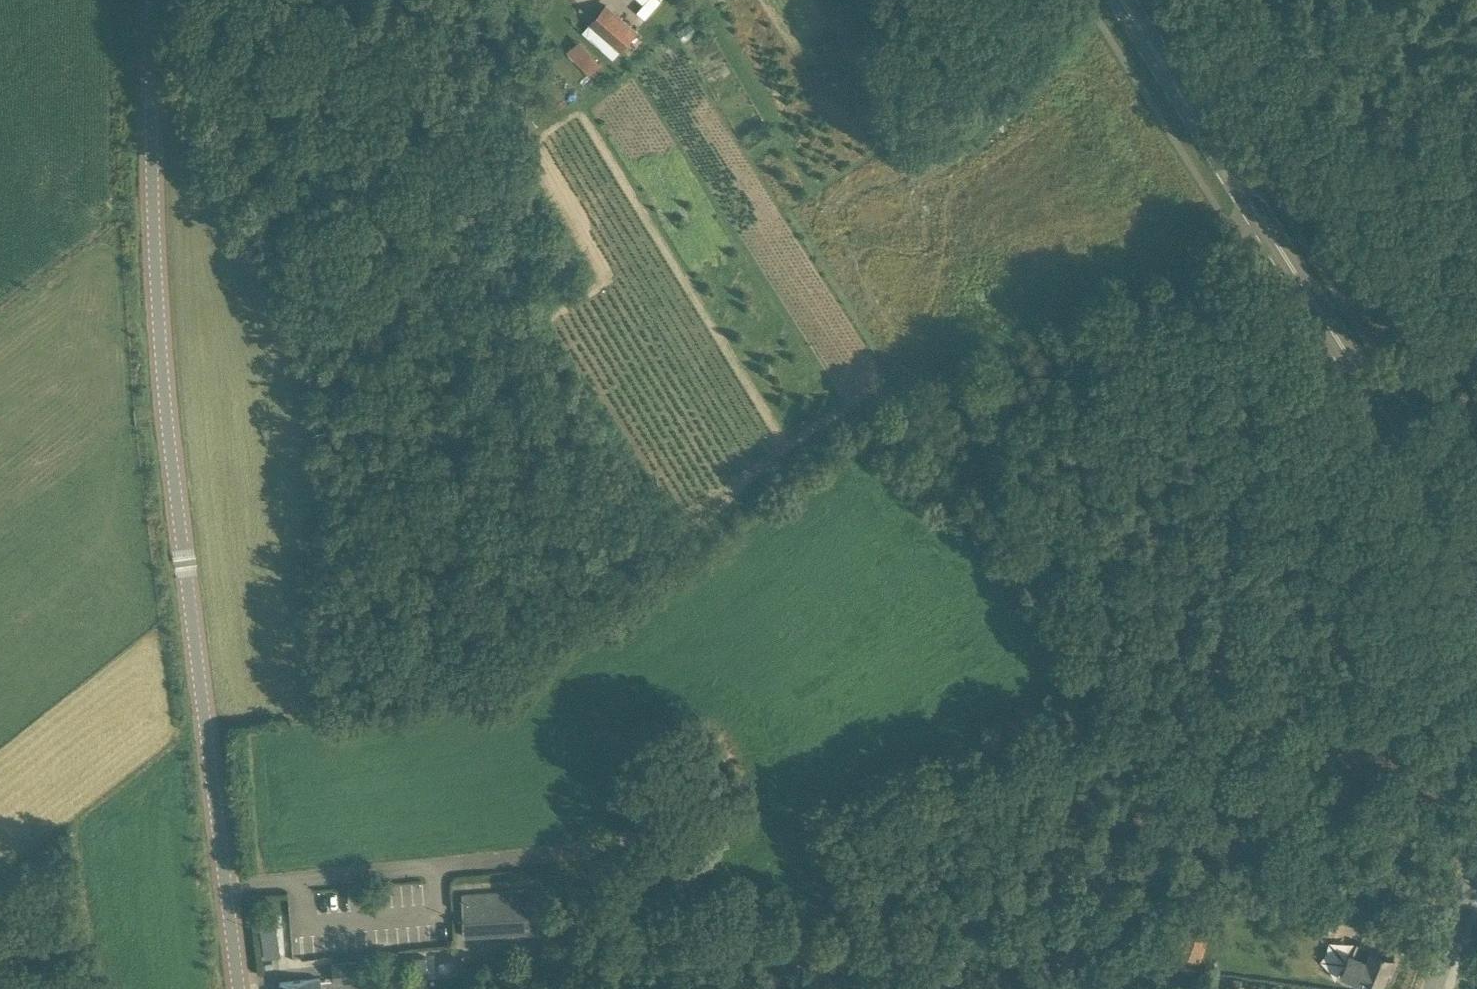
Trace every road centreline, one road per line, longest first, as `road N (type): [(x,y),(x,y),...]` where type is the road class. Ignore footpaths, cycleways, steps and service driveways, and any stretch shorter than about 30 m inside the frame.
road 1 (tertiary): [(239,988),(157,301),(152,0)]
road 2 (primary): [(1325,324),(1116,0)]
road 3 (primary): [(1476,561),(1325,324)]
road 4 (unclassified): [(1325,324),(1476,237)]
road 5 (unclassified): [(1433,988),(1476,863)]

